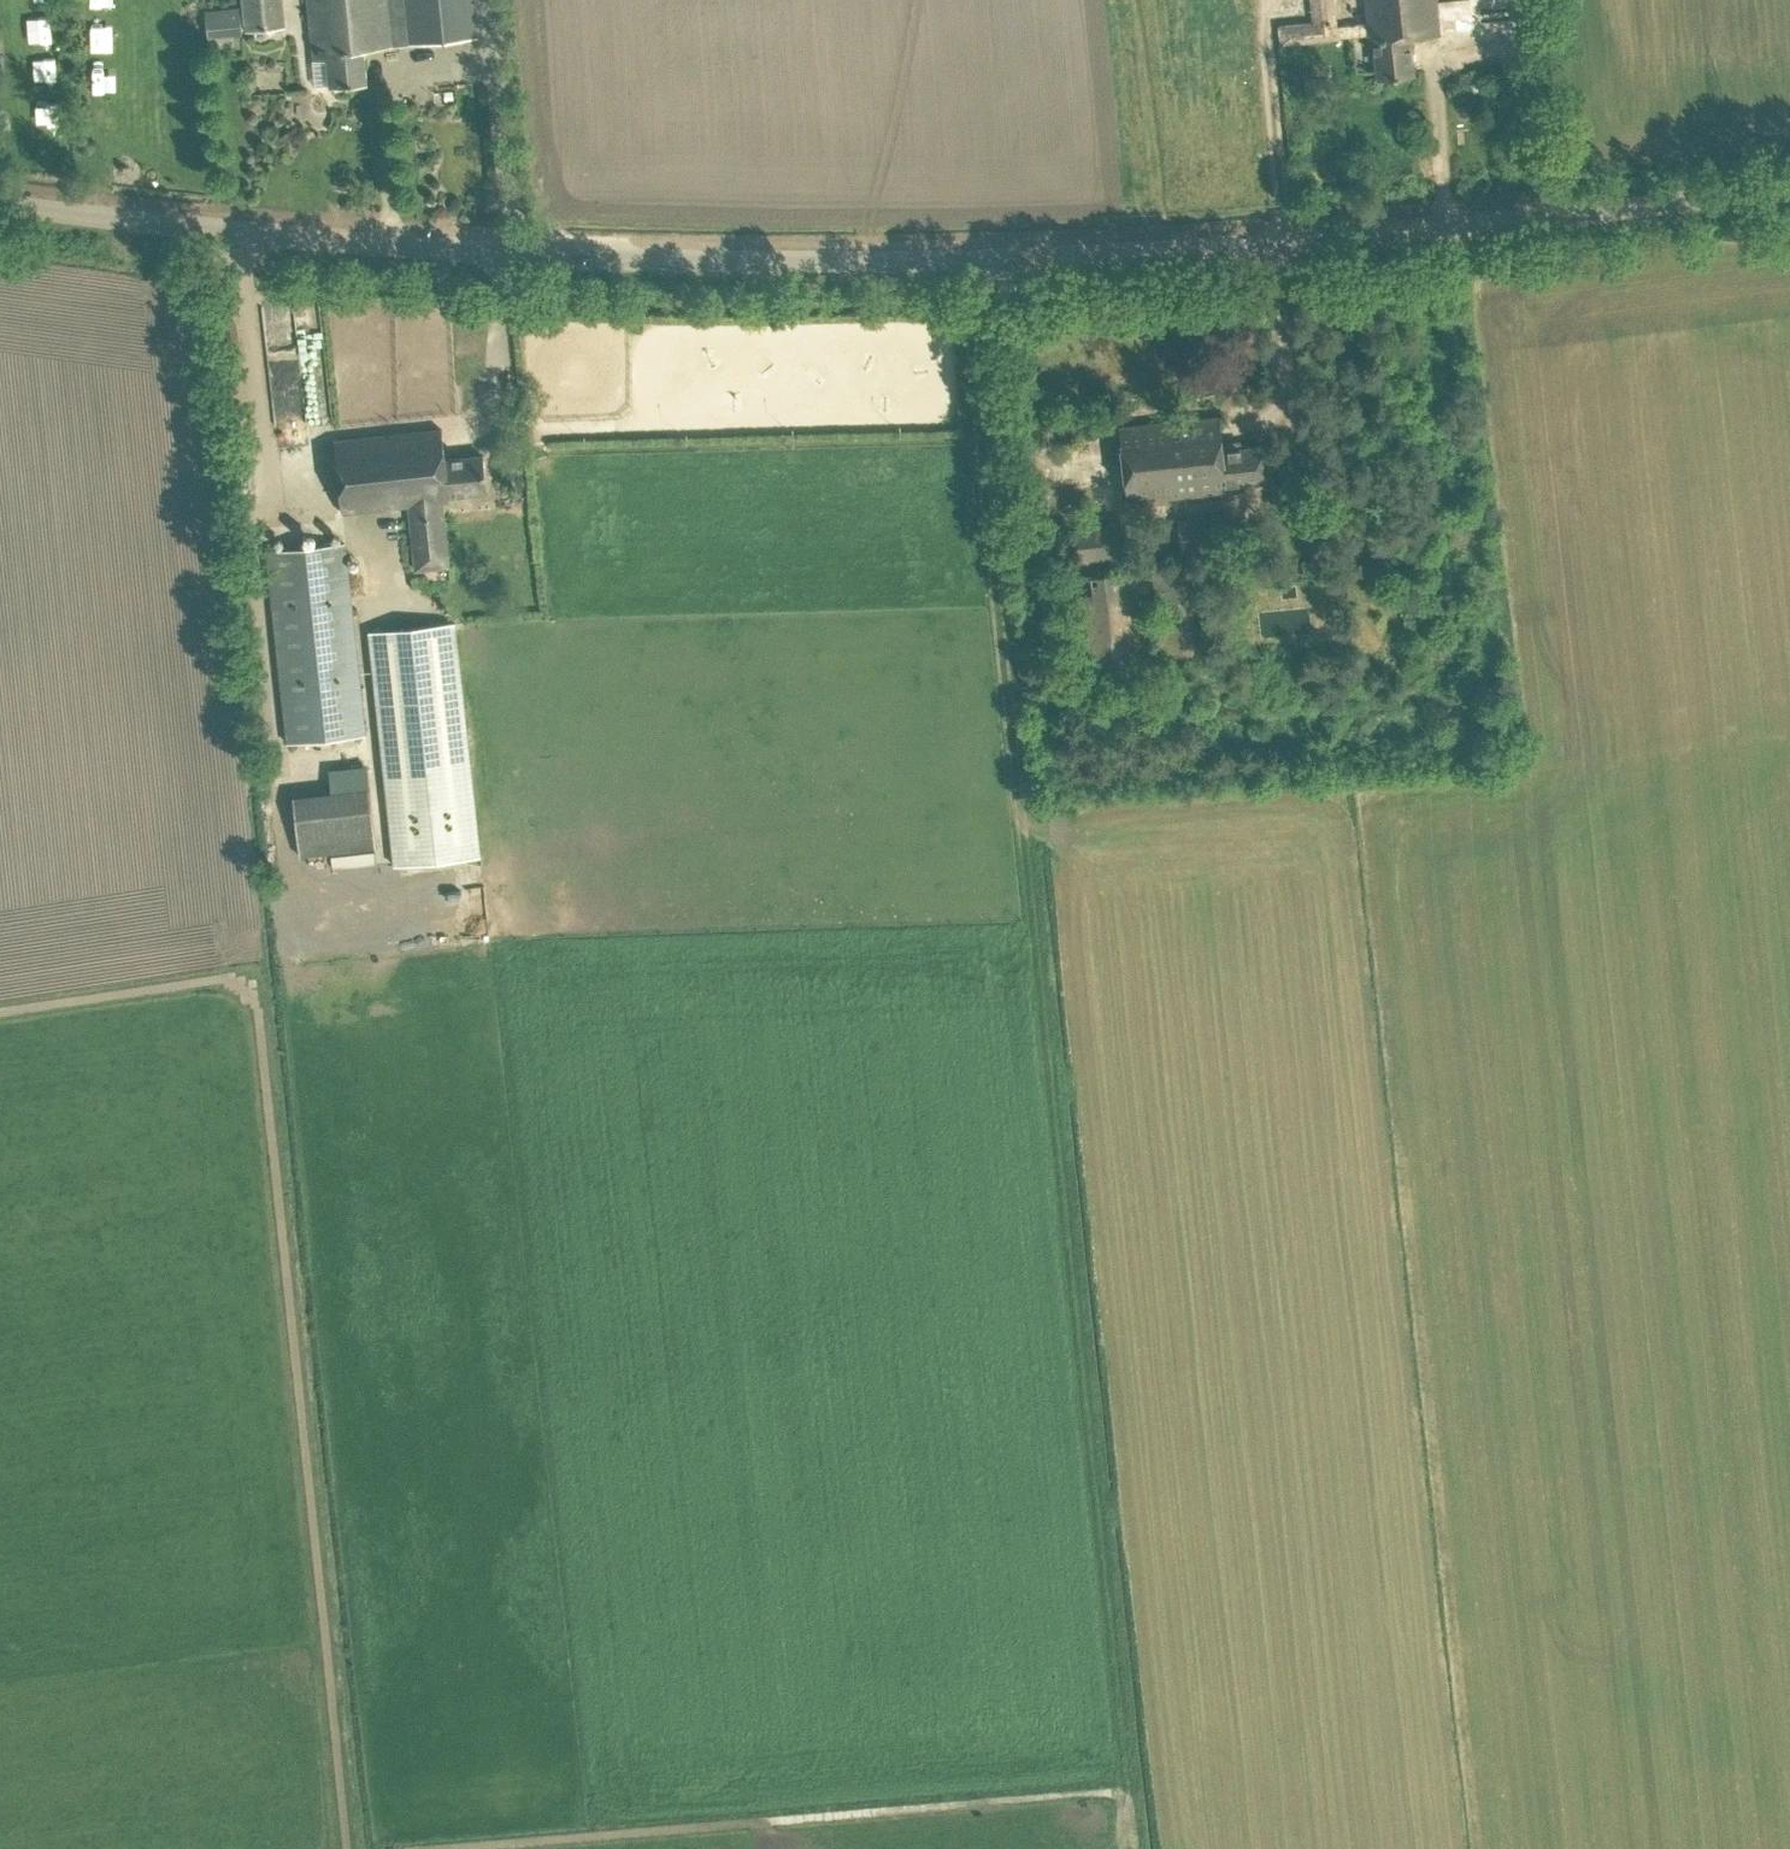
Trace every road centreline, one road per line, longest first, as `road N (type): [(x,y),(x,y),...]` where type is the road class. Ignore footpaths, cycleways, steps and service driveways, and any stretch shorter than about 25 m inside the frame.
road 1 (unclassified): [(0,199),(468,246),(818,258),(1170,248),(1789,187)]

